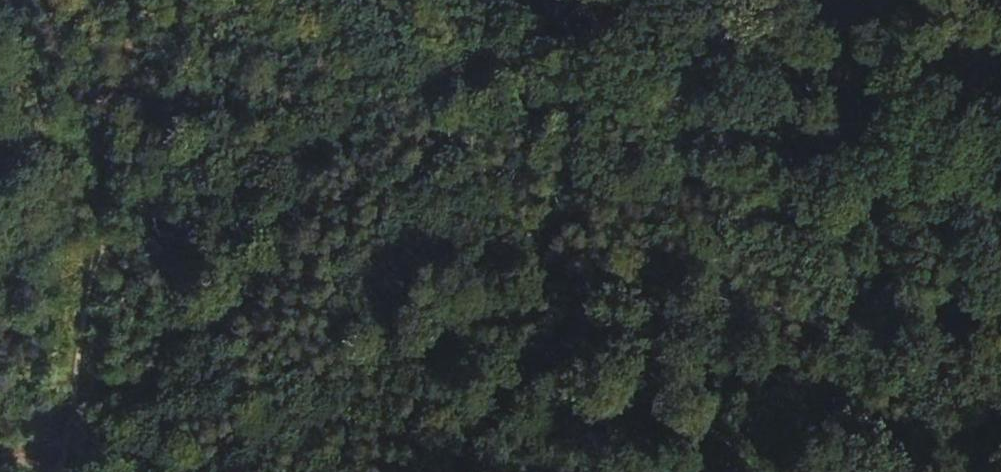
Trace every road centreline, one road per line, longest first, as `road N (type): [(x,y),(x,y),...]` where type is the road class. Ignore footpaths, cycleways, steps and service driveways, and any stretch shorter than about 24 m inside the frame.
road 1 (motorway): [(1000,321),(38,471)]
road 2 (motorway): [(367,471),(1000,374)]
road 3 (track): [(60,471),(123,0)]
road 4 (track): [(934,0),(1000,221)]

